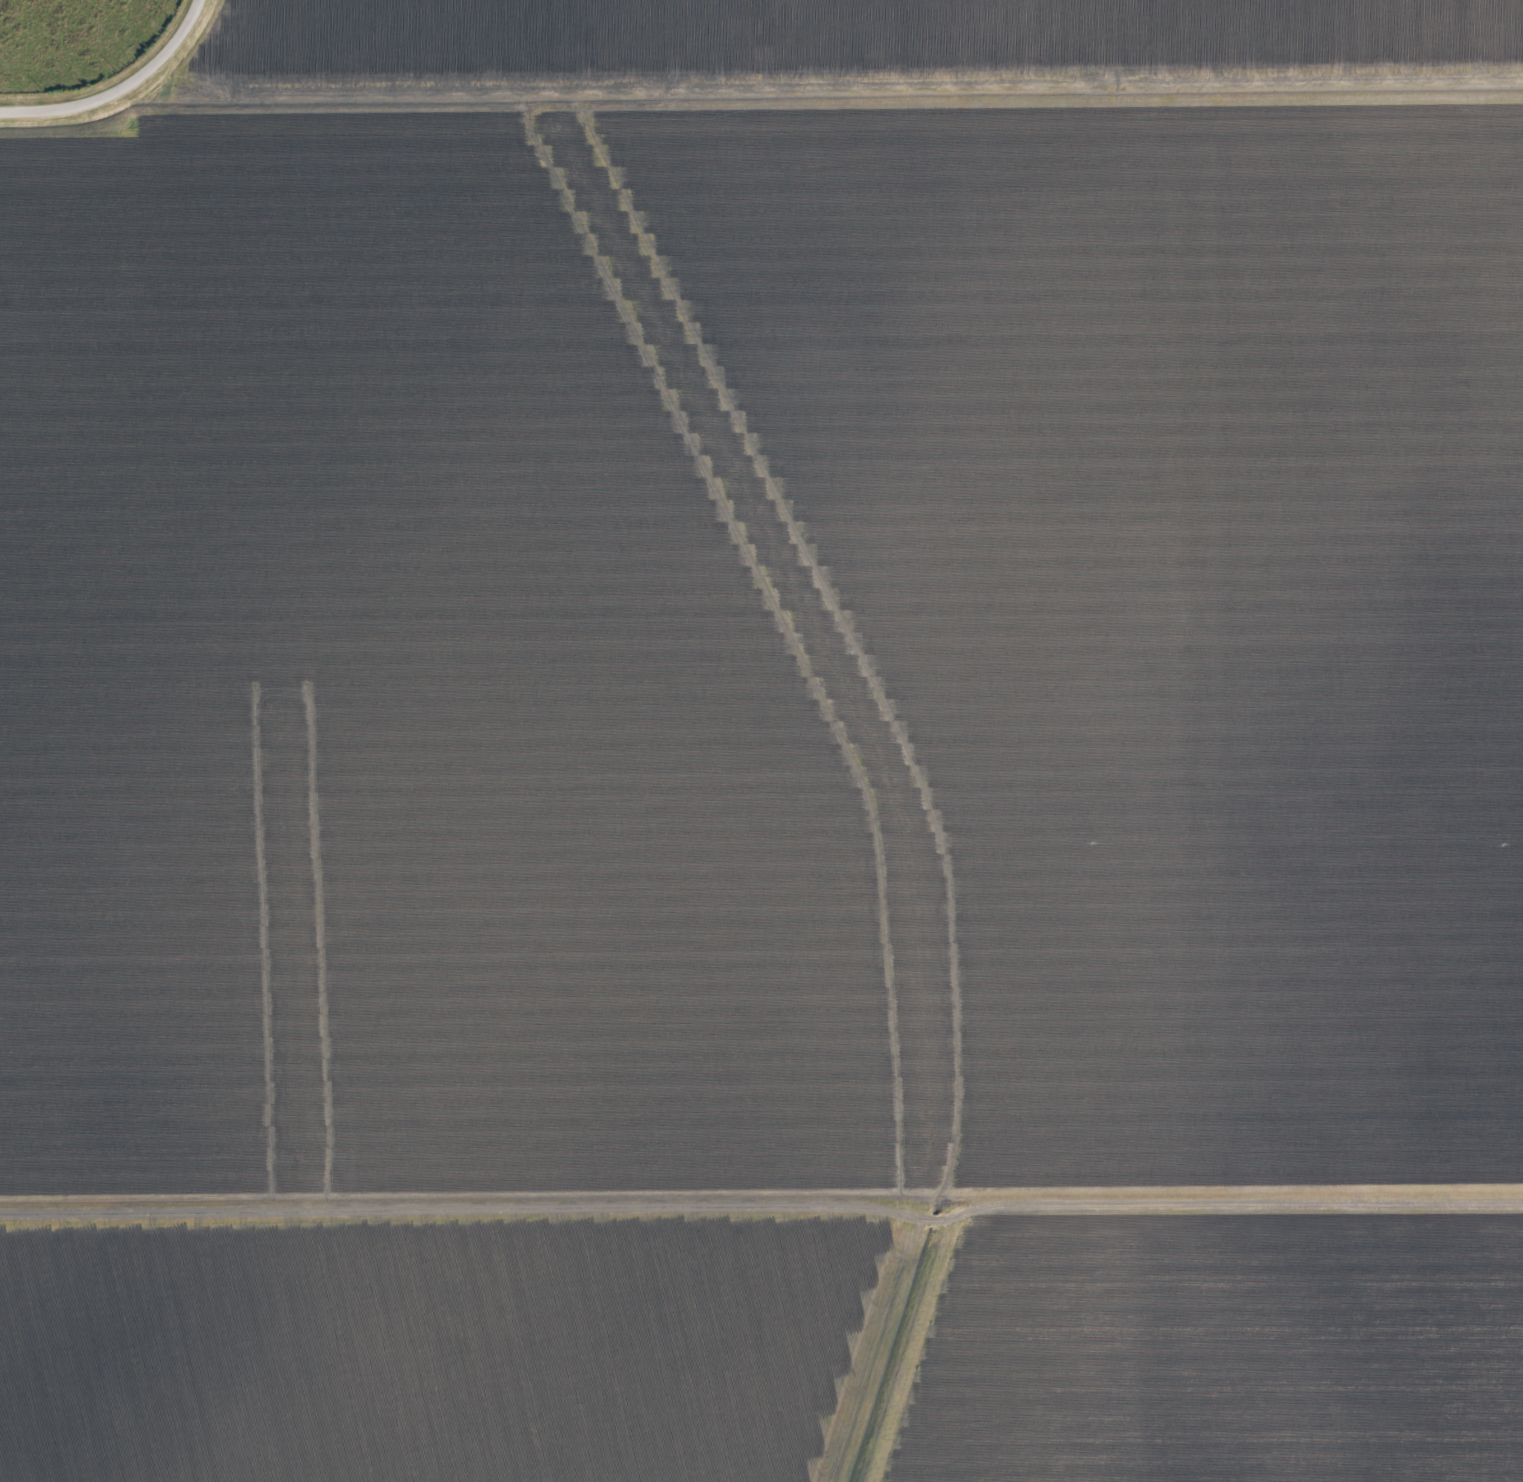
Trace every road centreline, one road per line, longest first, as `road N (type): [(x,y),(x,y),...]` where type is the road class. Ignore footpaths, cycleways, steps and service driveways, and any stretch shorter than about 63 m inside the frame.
road 1 (tertiary): [(189,0),(176,61),(141,99),(87,118),(0,114)]

